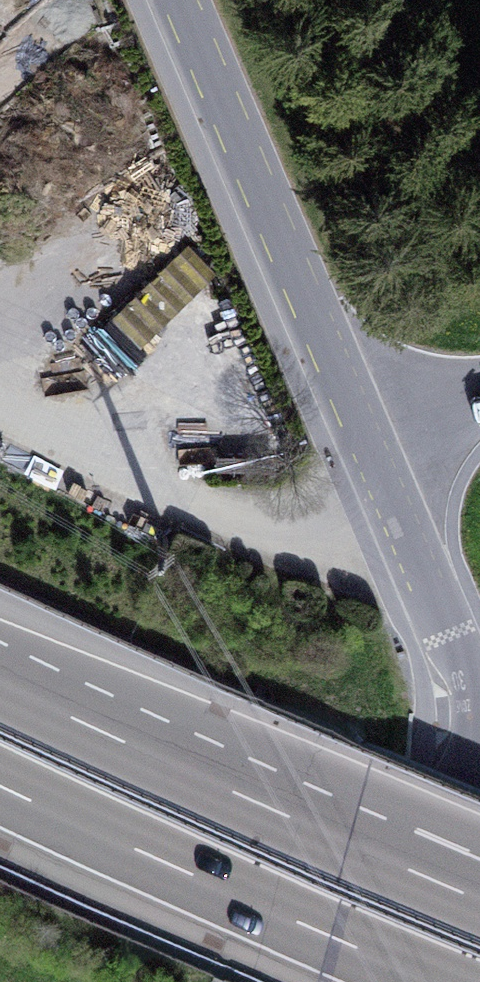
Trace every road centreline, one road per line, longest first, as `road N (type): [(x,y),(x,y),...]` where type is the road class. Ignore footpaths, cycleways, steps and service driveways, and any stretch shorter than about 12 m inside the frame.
road 1 (residential): [(359,428),(470,670),(475,712),(401,981)]
road 2 (motorway): [(479,897),(0,682)]
road 3 (motorway): [(0,788),(434,981)]
road 4 (residential): [(178,0),(359,428)]
road 5 (residential): [(359,428),(479,394)]

